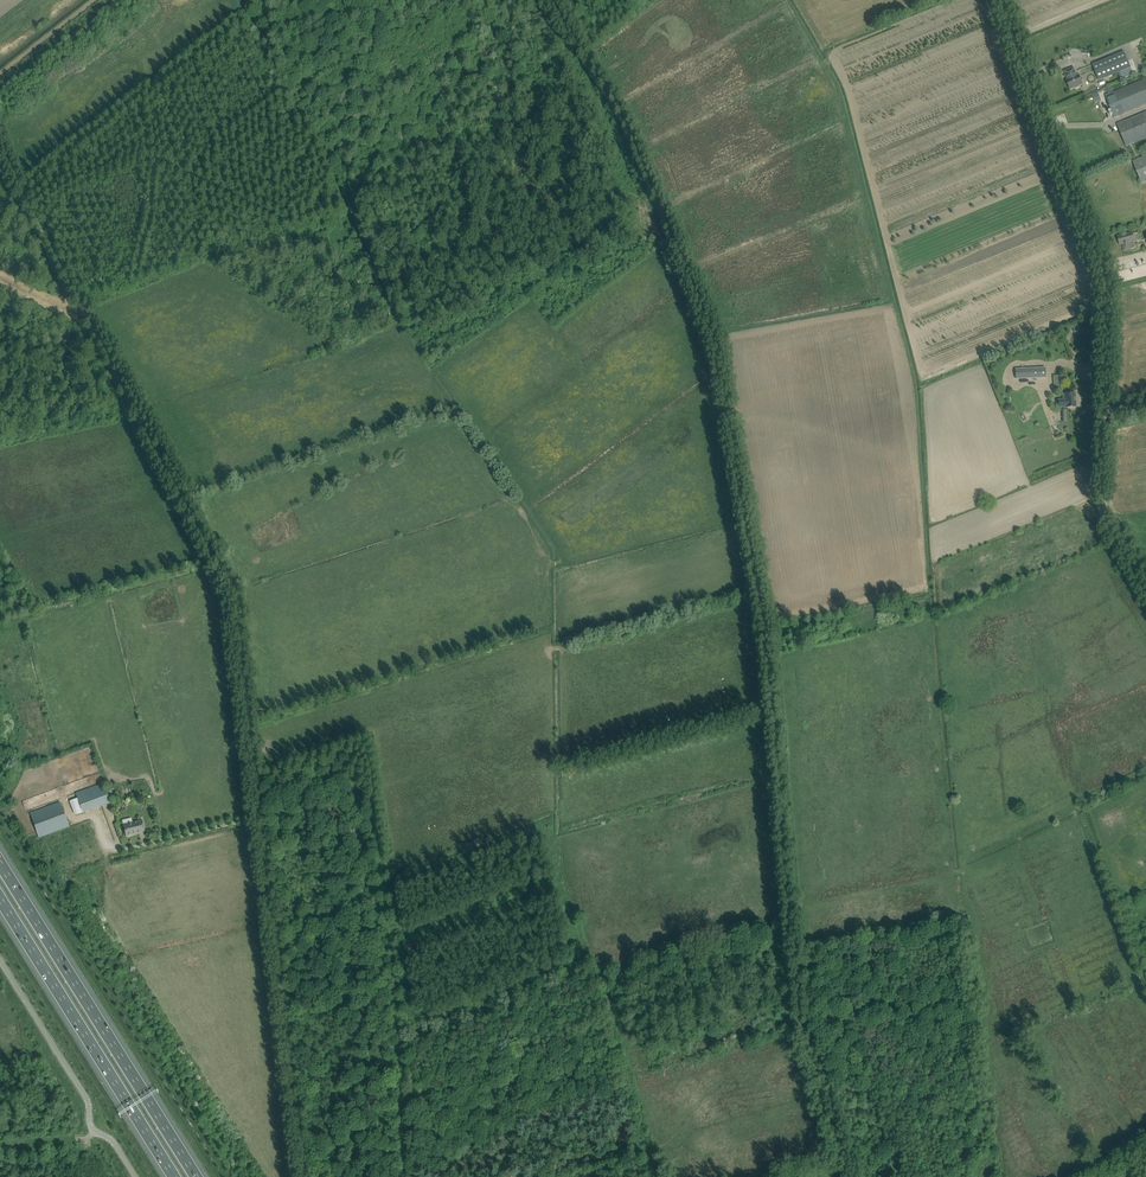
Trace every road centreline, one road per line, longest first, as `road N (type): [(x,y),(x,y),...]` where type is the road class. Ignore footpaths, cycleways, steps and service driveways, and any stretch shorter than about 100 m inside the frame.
road 1 (track): [(852,1176),(798,1010),(768,638),(716,347),(620,115),(550,0)]
road 2 (unclassified): [(264,825),(233,589),(0,140)]
road 3 (unclassified): [(1102,413),(1101,279),(999,0)]
road 4 (motorway): [(197,1176),(0,862)]
road 5 (track): [(305,1176),(264,825)]
road 6 (motorway): [(0,897),(175,1176)]
road 7 (unclassified): [(135,1176),(115,1145),(91,1128),(86,1096),(0,960)]
road 8 (unclassified): [(1145,589),(1103,515),(1102,413)]

